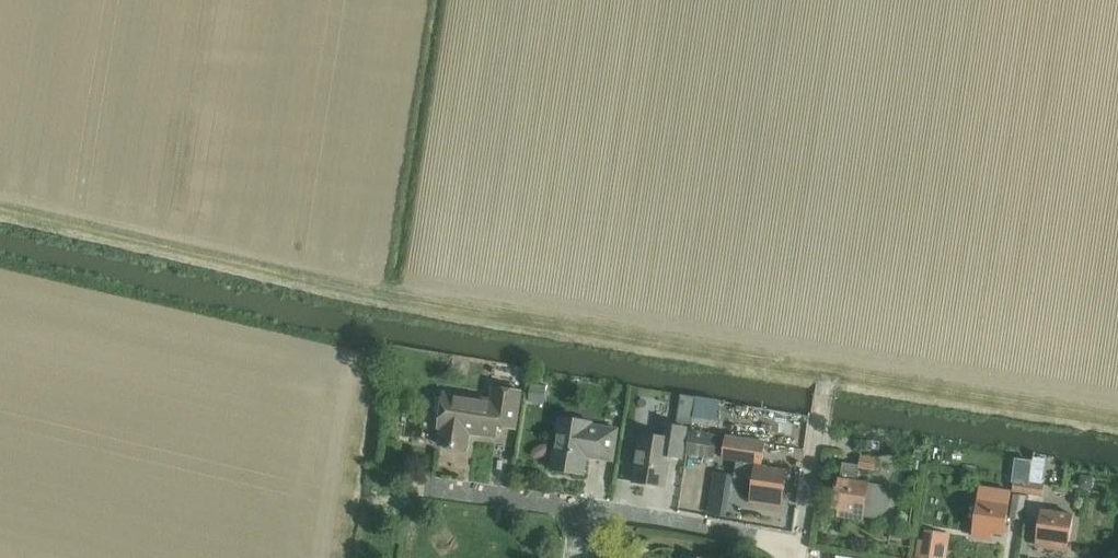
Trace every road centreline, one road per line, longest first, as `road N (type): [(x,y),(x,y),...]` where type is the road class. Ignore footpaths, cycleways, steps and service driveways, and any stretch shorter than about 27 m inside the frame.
road 1 (residential): [(800,557),(801,548),(575,511)]
road 2 (residential): [(575,511),(421,485)]

